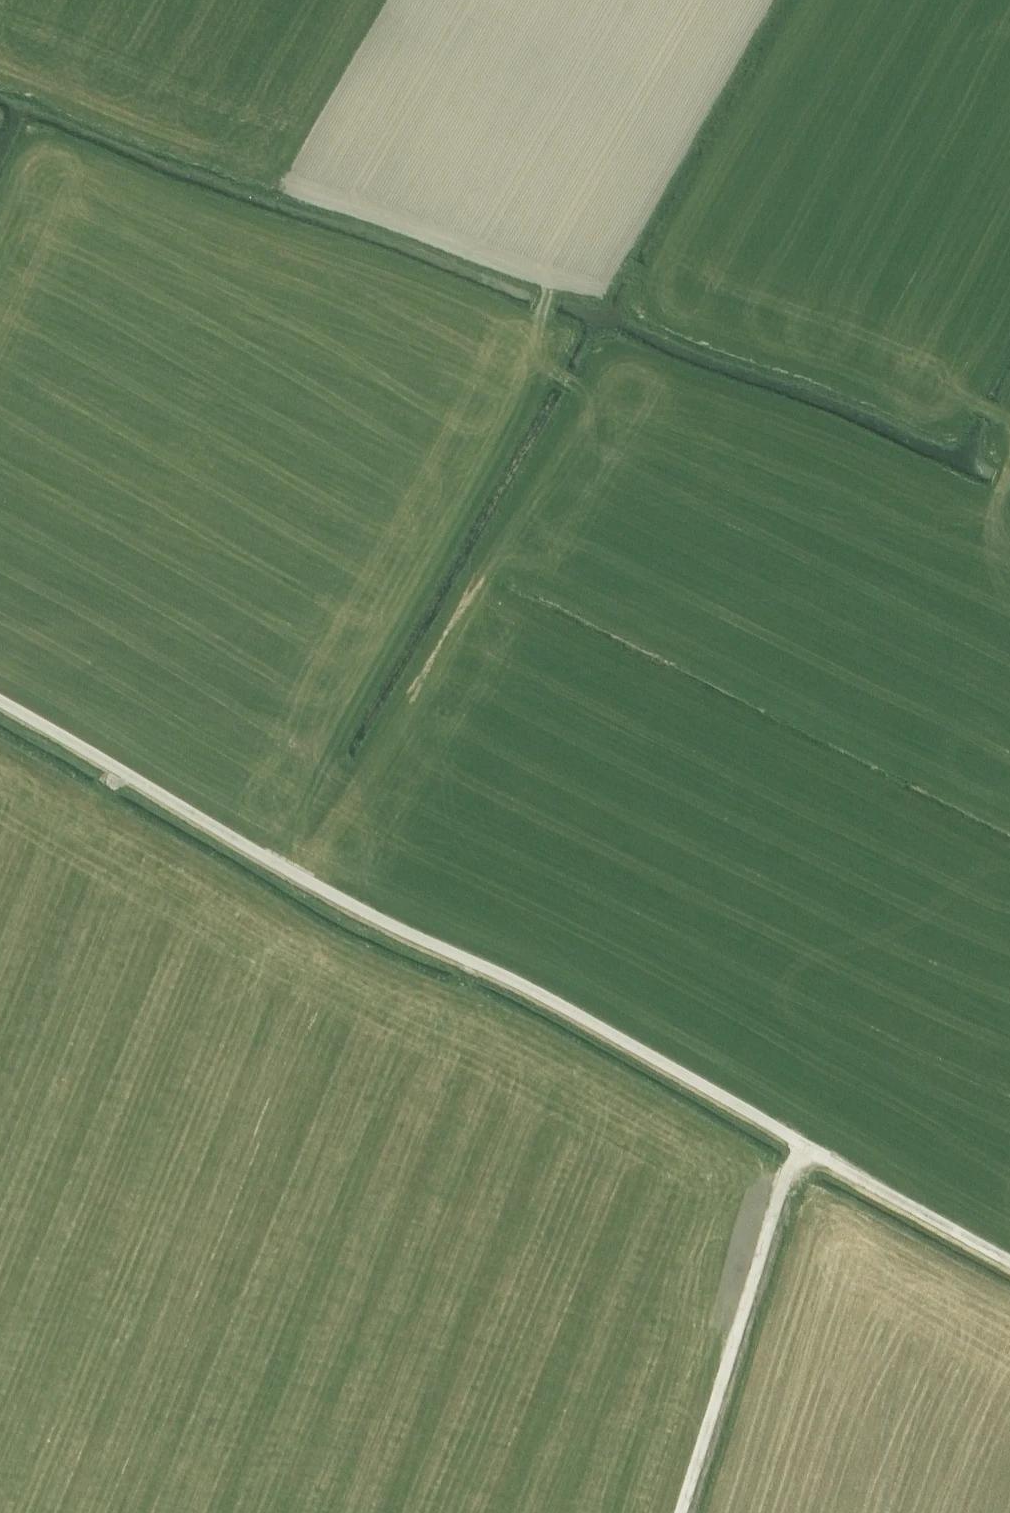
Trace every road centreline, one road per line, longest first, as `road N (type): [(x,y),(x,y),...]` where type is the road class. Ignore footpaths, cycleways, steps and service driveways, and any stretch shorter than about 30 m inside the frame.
road 1 (unclassified): [(1009,1259),(496,971),(358,908),(0,702)]
road 2 (track): [(803,1143),(787,1171),(681,1512)]

